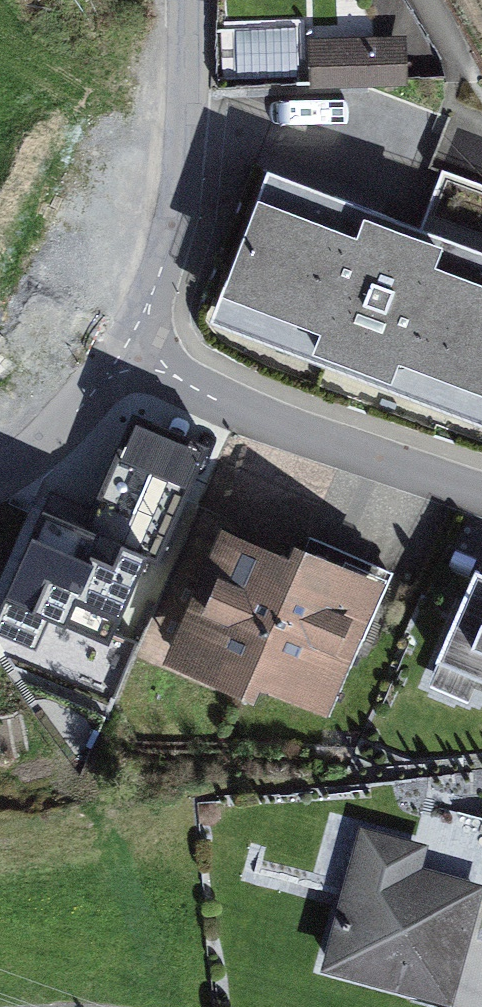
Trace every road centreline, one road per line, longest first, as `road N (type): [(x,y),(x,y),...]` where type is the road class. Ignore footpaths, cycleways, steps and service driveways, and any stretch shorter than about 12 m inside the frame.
road 1 (residential): [(128,349),(218,403),(481,494)]
road 2 (unclassified): [(189,0),(187,186),(173,252),(128,349)]
road 3 (unclassified): [(128,349),(63,444),(0,484)]

